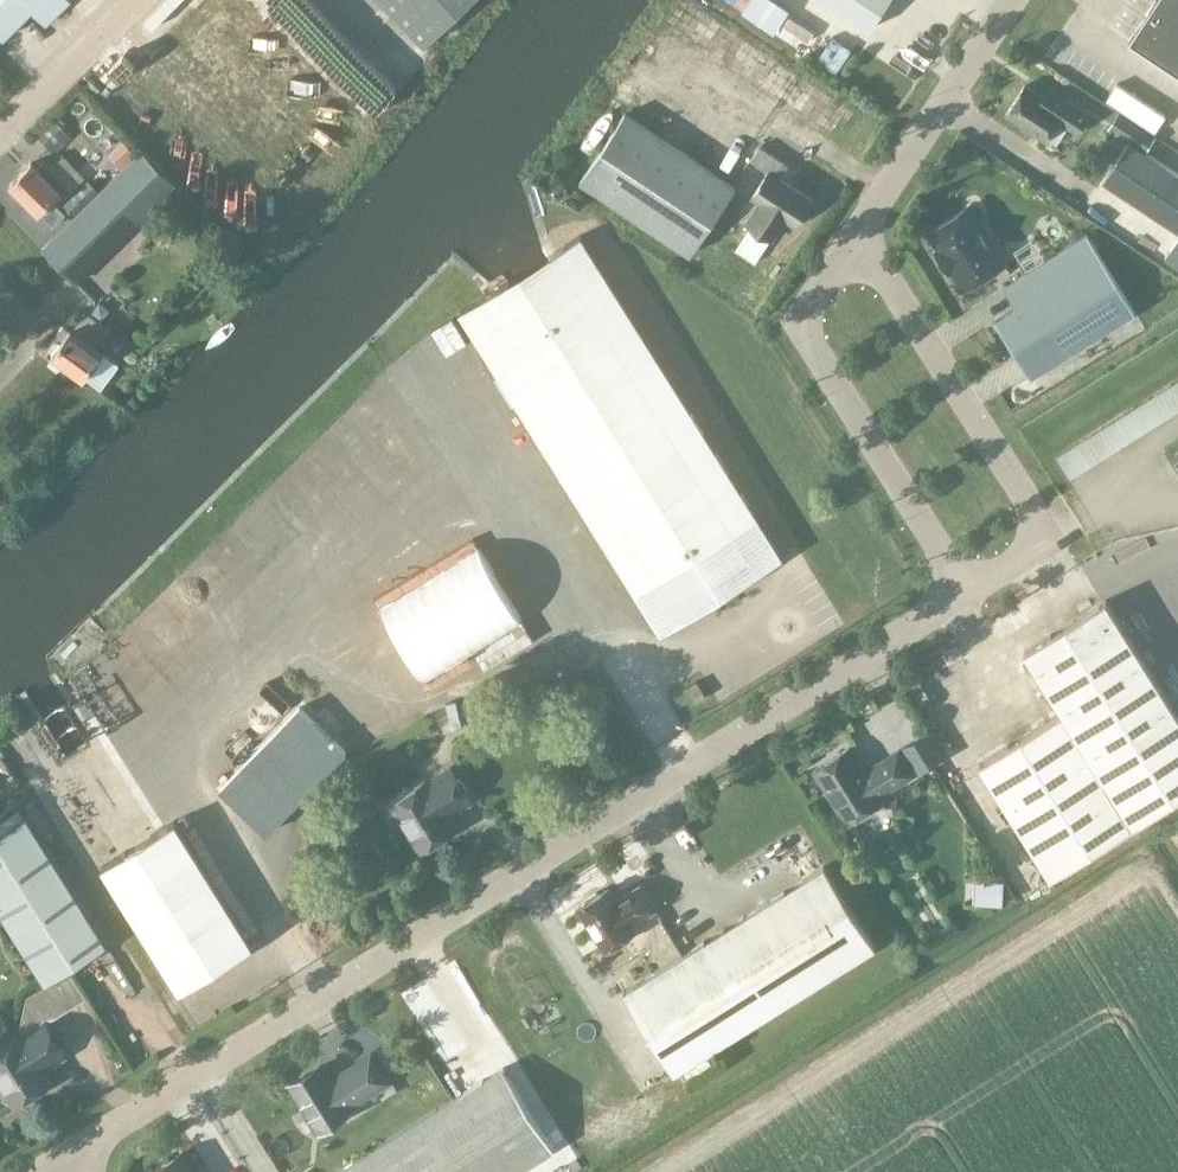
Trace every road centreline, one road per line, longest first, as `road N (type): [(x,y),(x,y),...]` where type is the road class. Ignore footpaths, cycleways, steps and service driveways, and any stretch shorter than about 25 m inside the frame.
road 1 (unclassified): [(65,1155),(964,591)]
road 2 (unclassified): [(964,591),(1050,538),(855,233)]
road 3 (unclassified): [(964,591),(796,321),(855,233)]
road 4 (unclassified): [(855,233),(1010,0)]
road 5 (unclassified): [(0,135),(138,0)]

